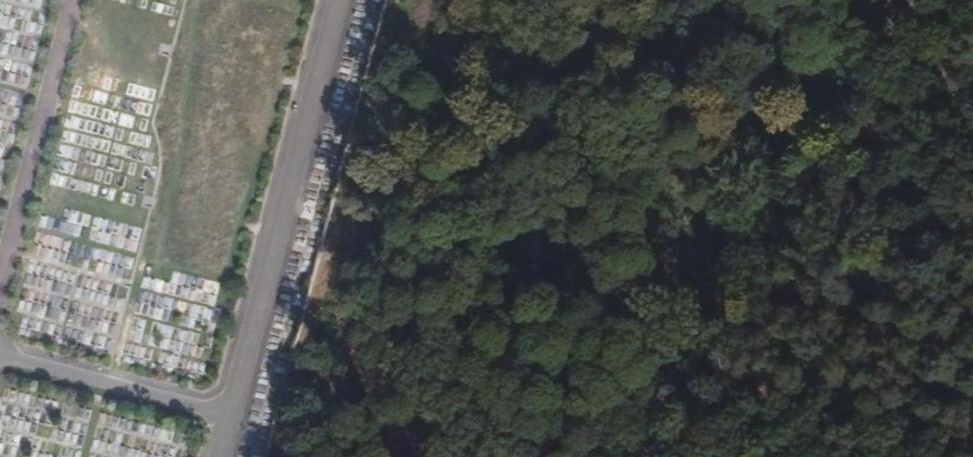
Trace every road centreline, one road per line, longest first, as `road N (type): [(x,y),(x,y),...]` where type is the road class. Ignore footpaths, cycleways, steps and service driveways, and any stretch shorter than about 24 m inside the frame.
road 1 (track): [(623,456),(799,132),(920,0)]

